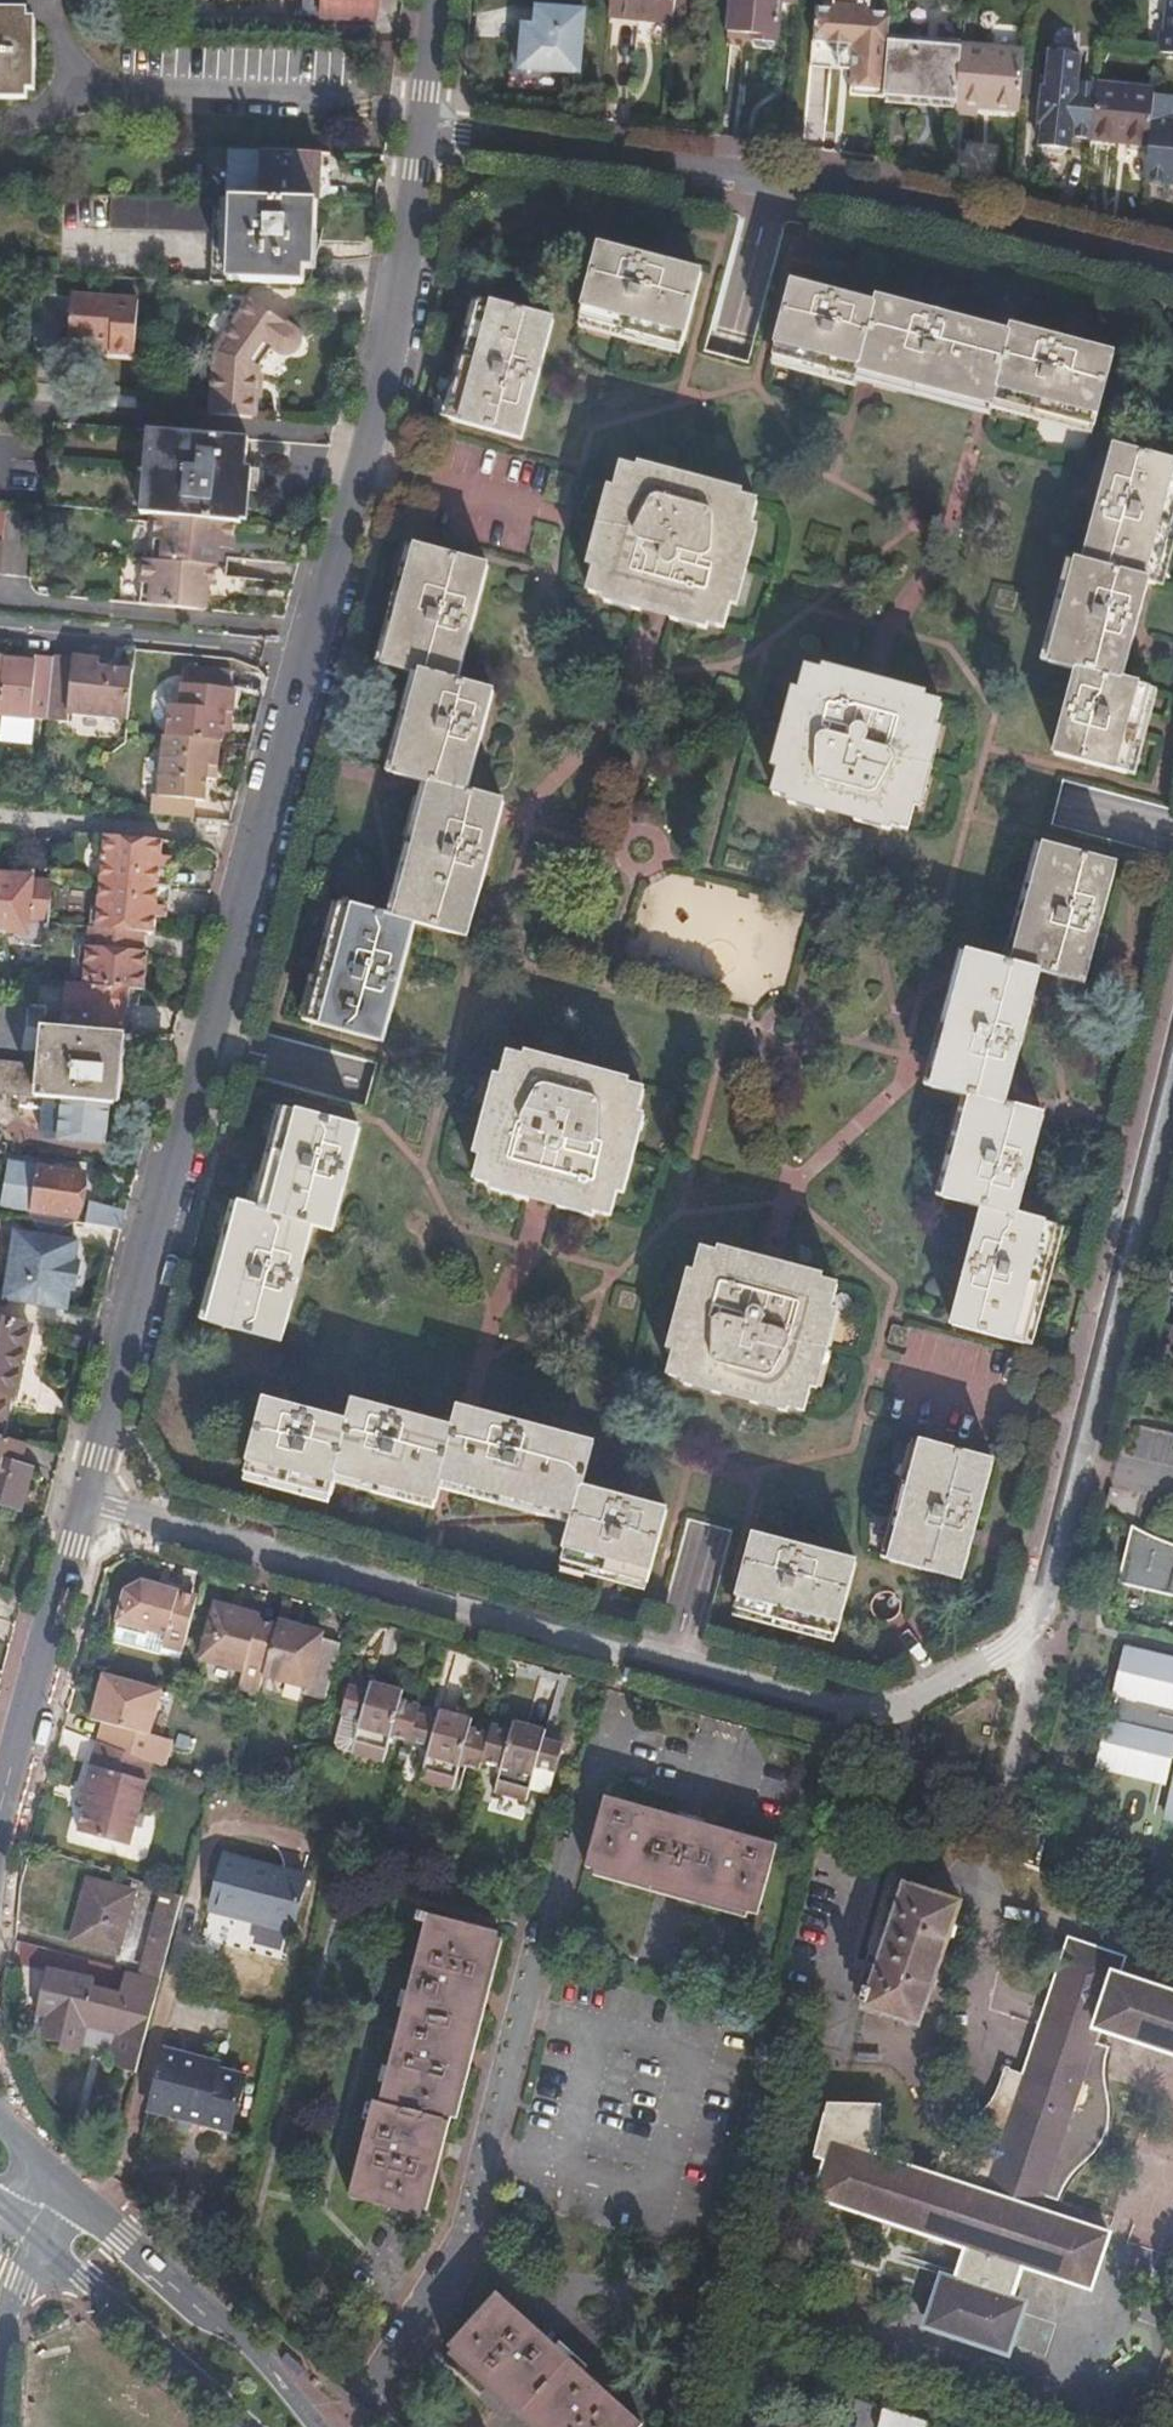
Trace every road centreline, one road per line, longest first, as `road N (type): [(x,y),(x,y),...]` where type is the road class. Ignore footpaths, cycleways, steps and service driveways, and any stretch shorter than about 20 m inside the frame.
road 1 (residential): [(1172,1104),(1044,1607),(977,1671),(919,1700),(863,1713),(83,1504)]
road 2 (residential): [(422,133),(392,361),(83,1504)]
road 3 (residential): [(422,133),(877,193),(1172,268)]
road 4 (secondary): [(317,2426),(257,2353),(52,2177)]
road 5 (residential): [(83,1504),(0,1824)]
road 6 (secondary): [(22,2232),(244,2426)]
road 7 (residential): [(439,0),(422,133)]

